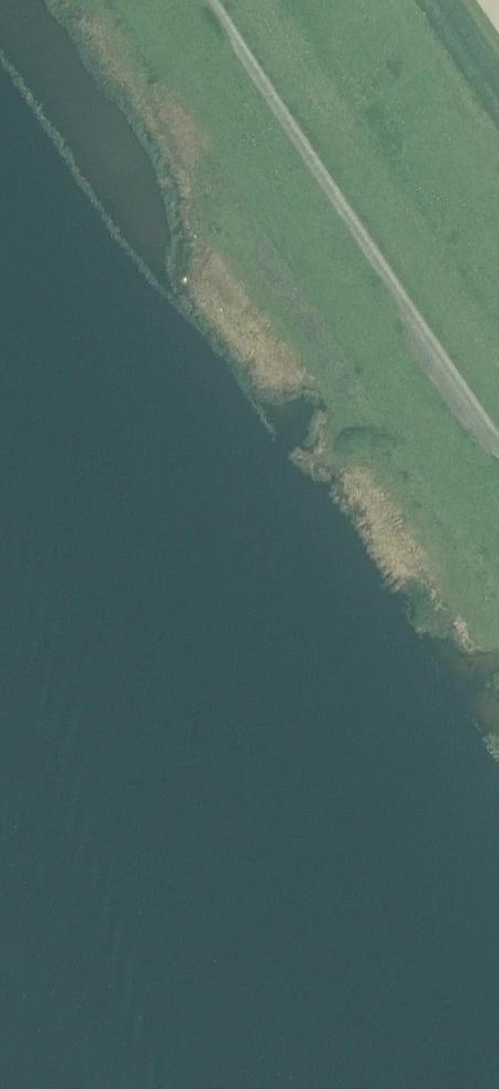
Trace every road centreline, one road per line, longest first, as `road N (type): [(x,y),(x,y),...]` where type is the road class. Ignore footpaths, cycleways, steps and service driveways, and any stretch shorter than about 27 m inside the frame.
road 1 (unclassified): [(498,442),(212,0)]

